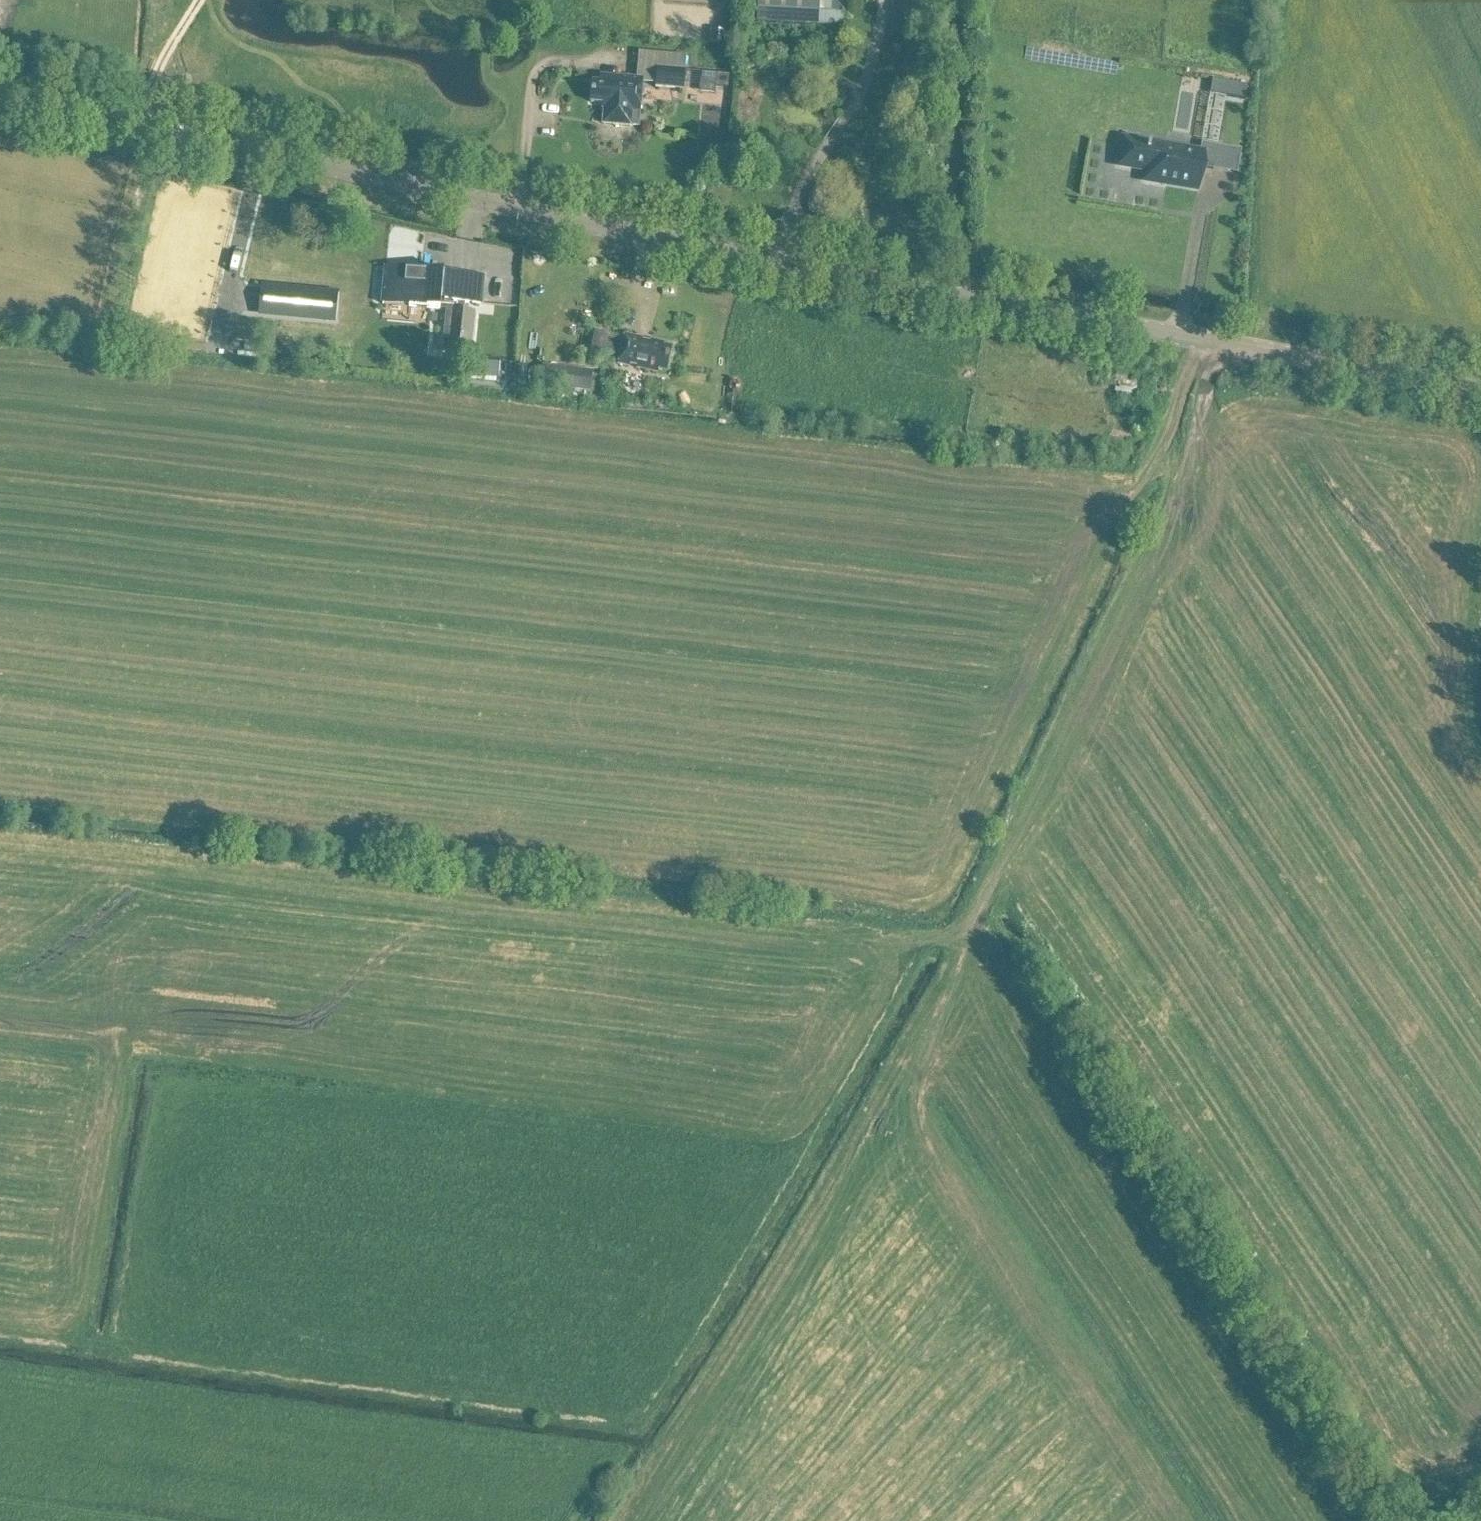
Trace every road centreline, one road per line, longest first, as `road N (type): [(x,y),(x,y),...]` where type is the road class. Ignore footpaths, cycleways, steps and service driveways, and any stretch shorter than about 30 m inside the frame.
road 1 (tertiary): [(646,235),(1480,391)]
road 2 (tertiary): [(646,235),(172,134),(0,88)]

